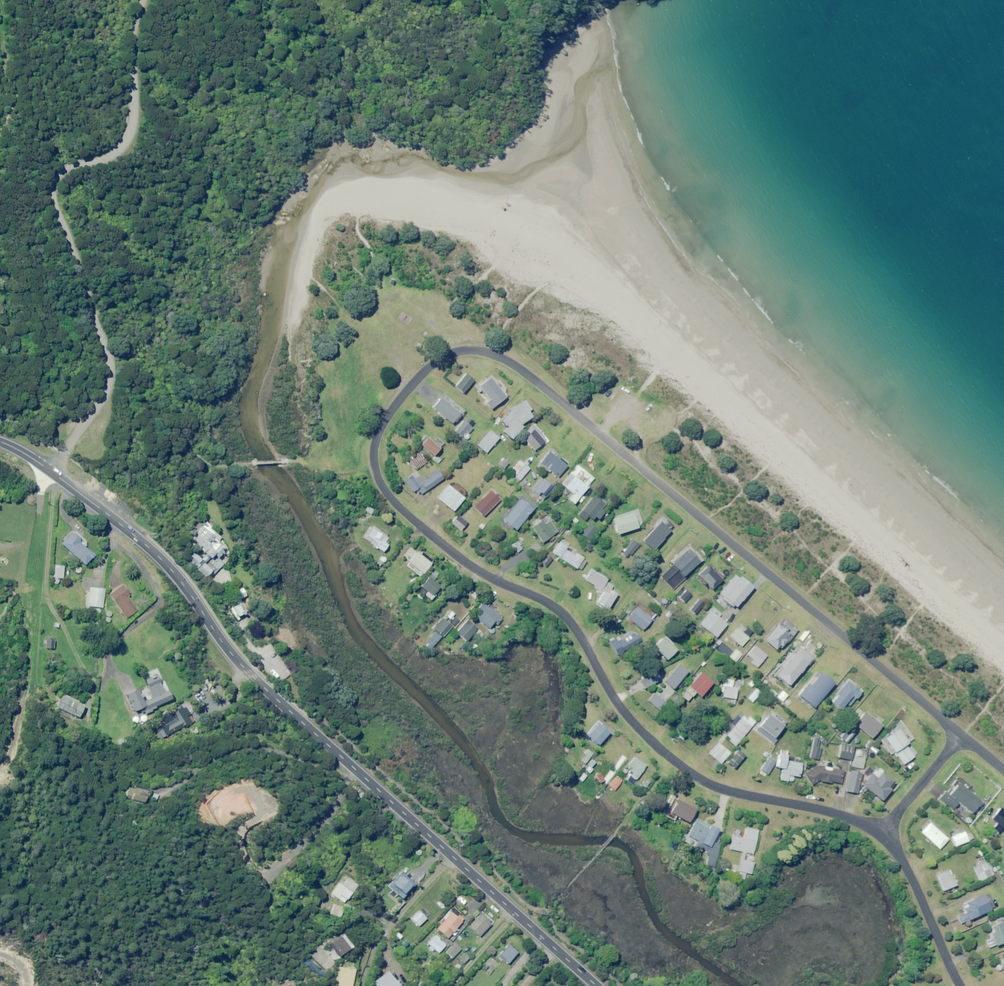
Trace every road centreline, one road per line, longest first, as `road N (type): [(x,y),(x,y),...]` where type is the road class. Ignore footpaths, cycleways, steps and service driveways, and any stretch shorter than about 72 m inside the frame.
road 1 (residential): [(881,834),(690,774),(629,719),(554,606),(483,575),(392,500),(373,446),(393,405),(441,357),(472,348)]
road 2 (secondary): [(596,985),(255,679),(148,545),(0,440)]
road 3 (residential): [(959,735),(534,380),(472,348)]
road 4 (residential): [(958,985),(926,907),(881,834)]
road 5 (residential): [(881,834),(959,735)]

